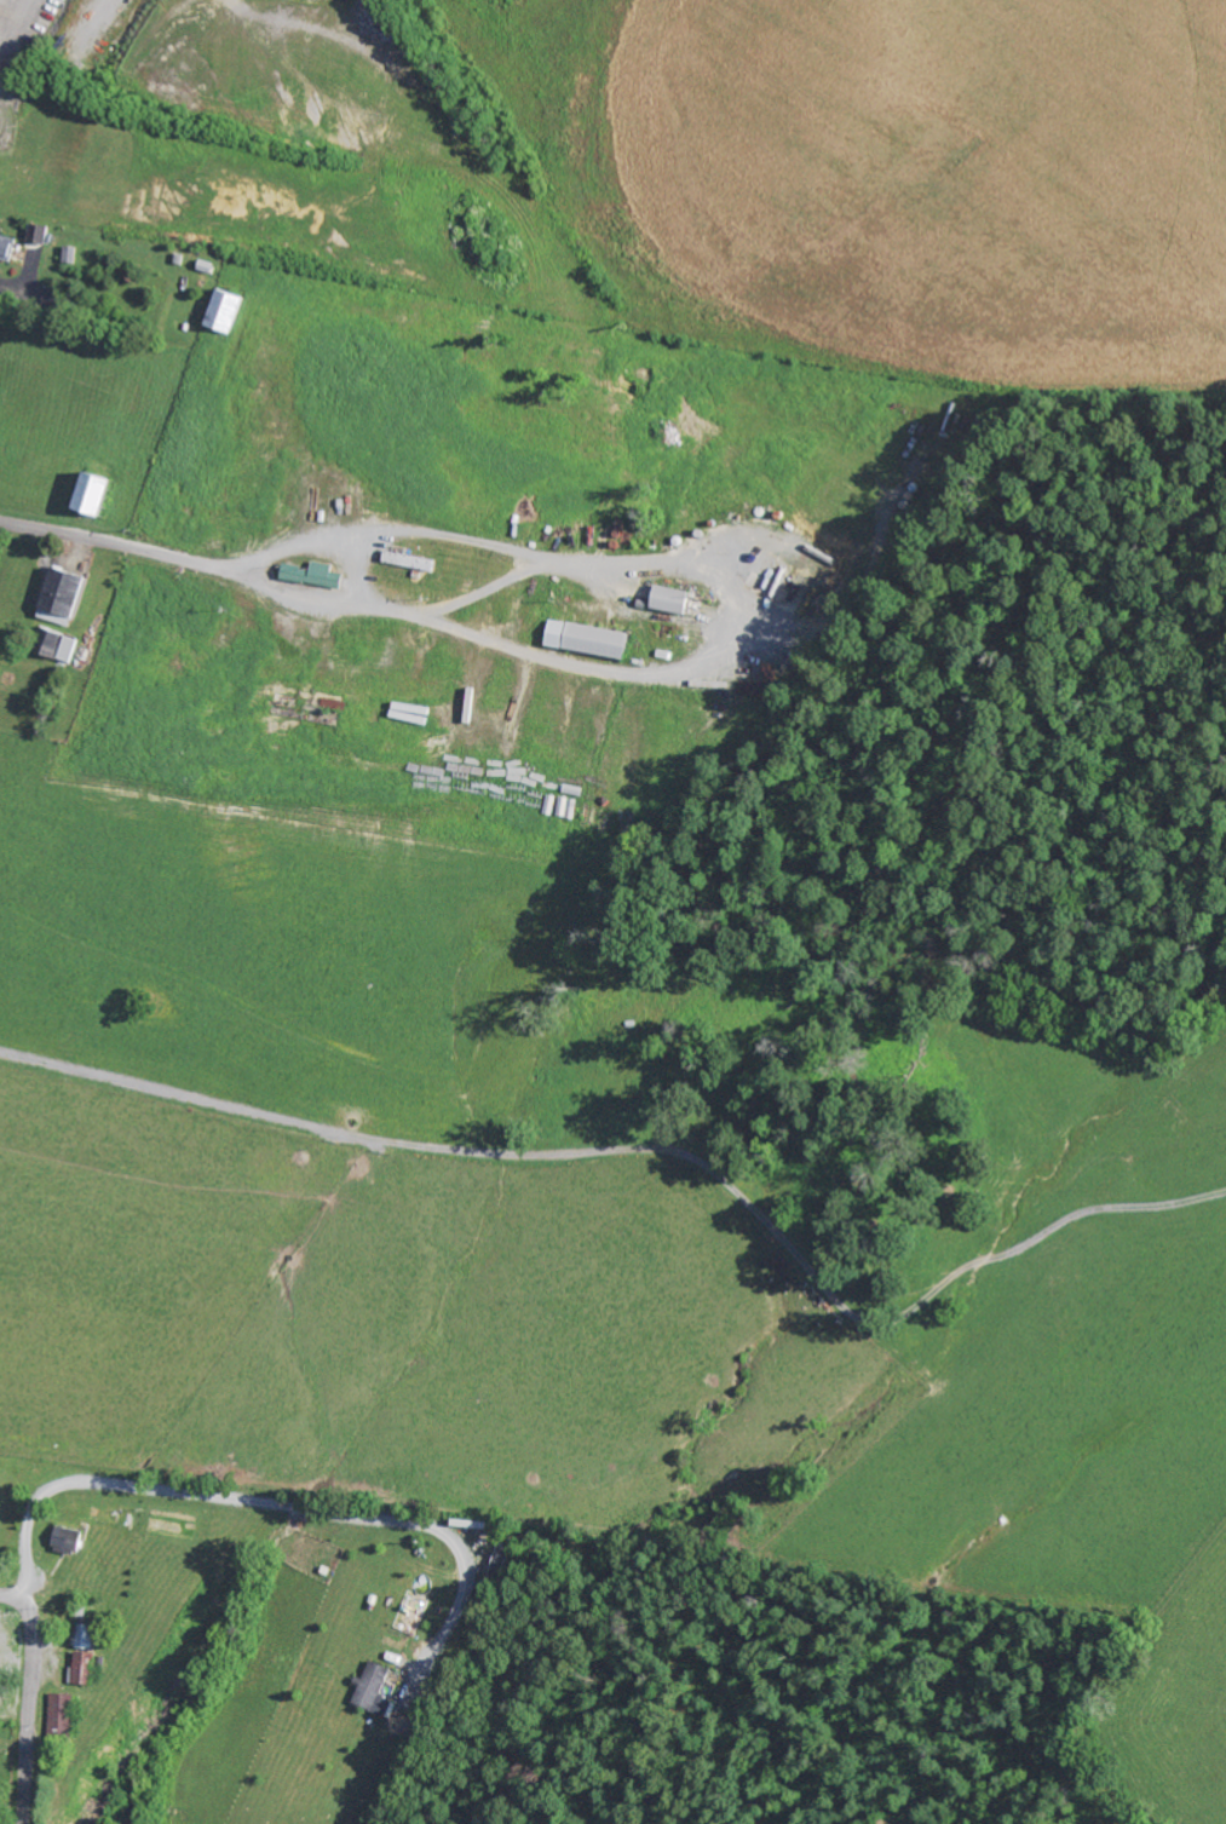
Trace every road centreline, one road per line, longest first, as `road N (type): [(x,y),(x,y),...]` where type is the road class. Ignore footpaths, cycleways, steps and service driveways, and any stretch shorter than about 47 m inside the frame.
road 1 (residential): [(940,1346),(586,1120),(0,1034)]
road 2 (residential): [(0,526),(386,603),(461,634)]
road 3 (residential): [(22,1823),(33,1634),(19,1605),(0,1598)]

